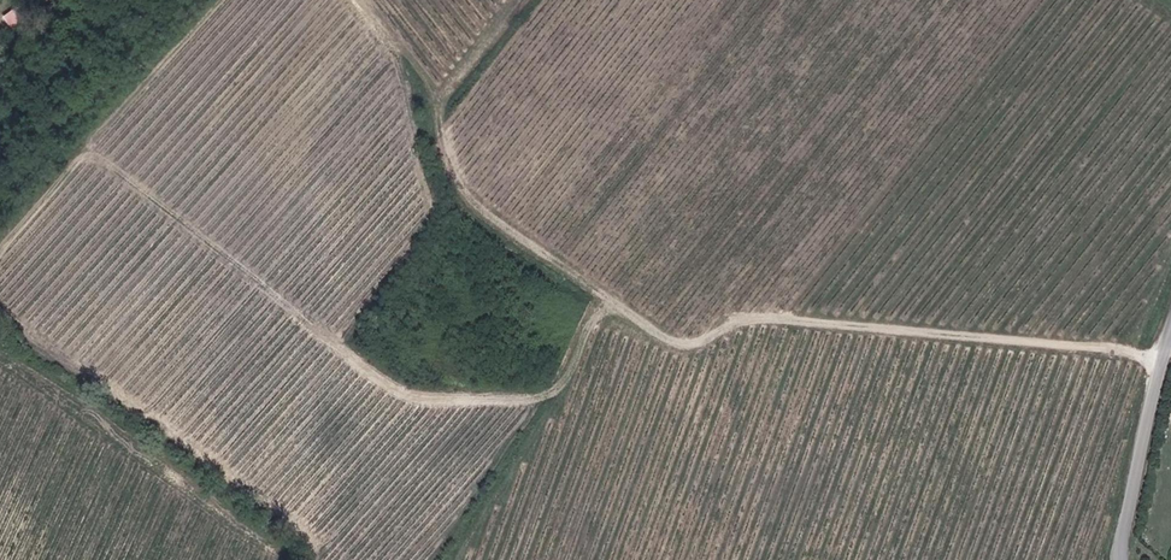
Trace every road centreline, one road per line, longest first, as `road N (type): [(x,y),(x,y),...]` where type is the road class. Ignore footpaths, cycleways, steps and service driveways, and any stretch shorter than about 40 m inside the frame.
road 1 (track): [(357,0),(429,79),(487,201),(653,336),(707,345),(747,313),(1161,373)]
road 2 (track): [(0,252),(209,0)]
road 3 (unclassified): [(1123,559),(1170,343)]

